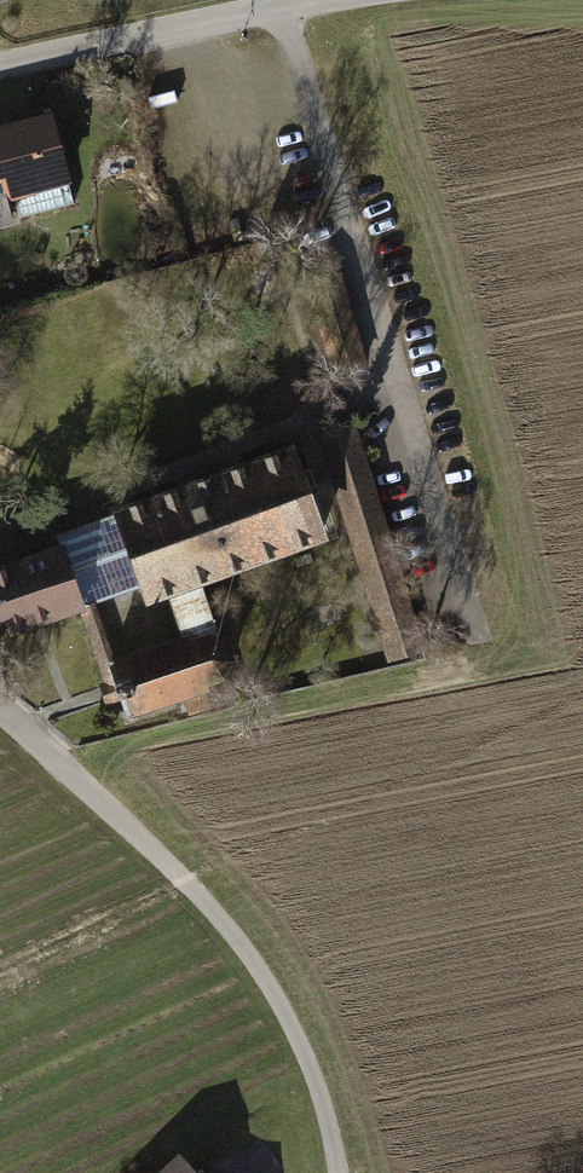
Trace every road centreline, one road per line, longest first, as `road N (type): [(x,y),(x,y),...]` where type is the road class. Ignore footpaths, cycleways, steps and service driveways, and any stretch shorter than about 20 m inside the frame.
road 1 (residential): [(0,703),(243,944),(297,1033),(332,1136),(335,1172)]
road 2 (unclassified): [(0,66),(288,11)]

